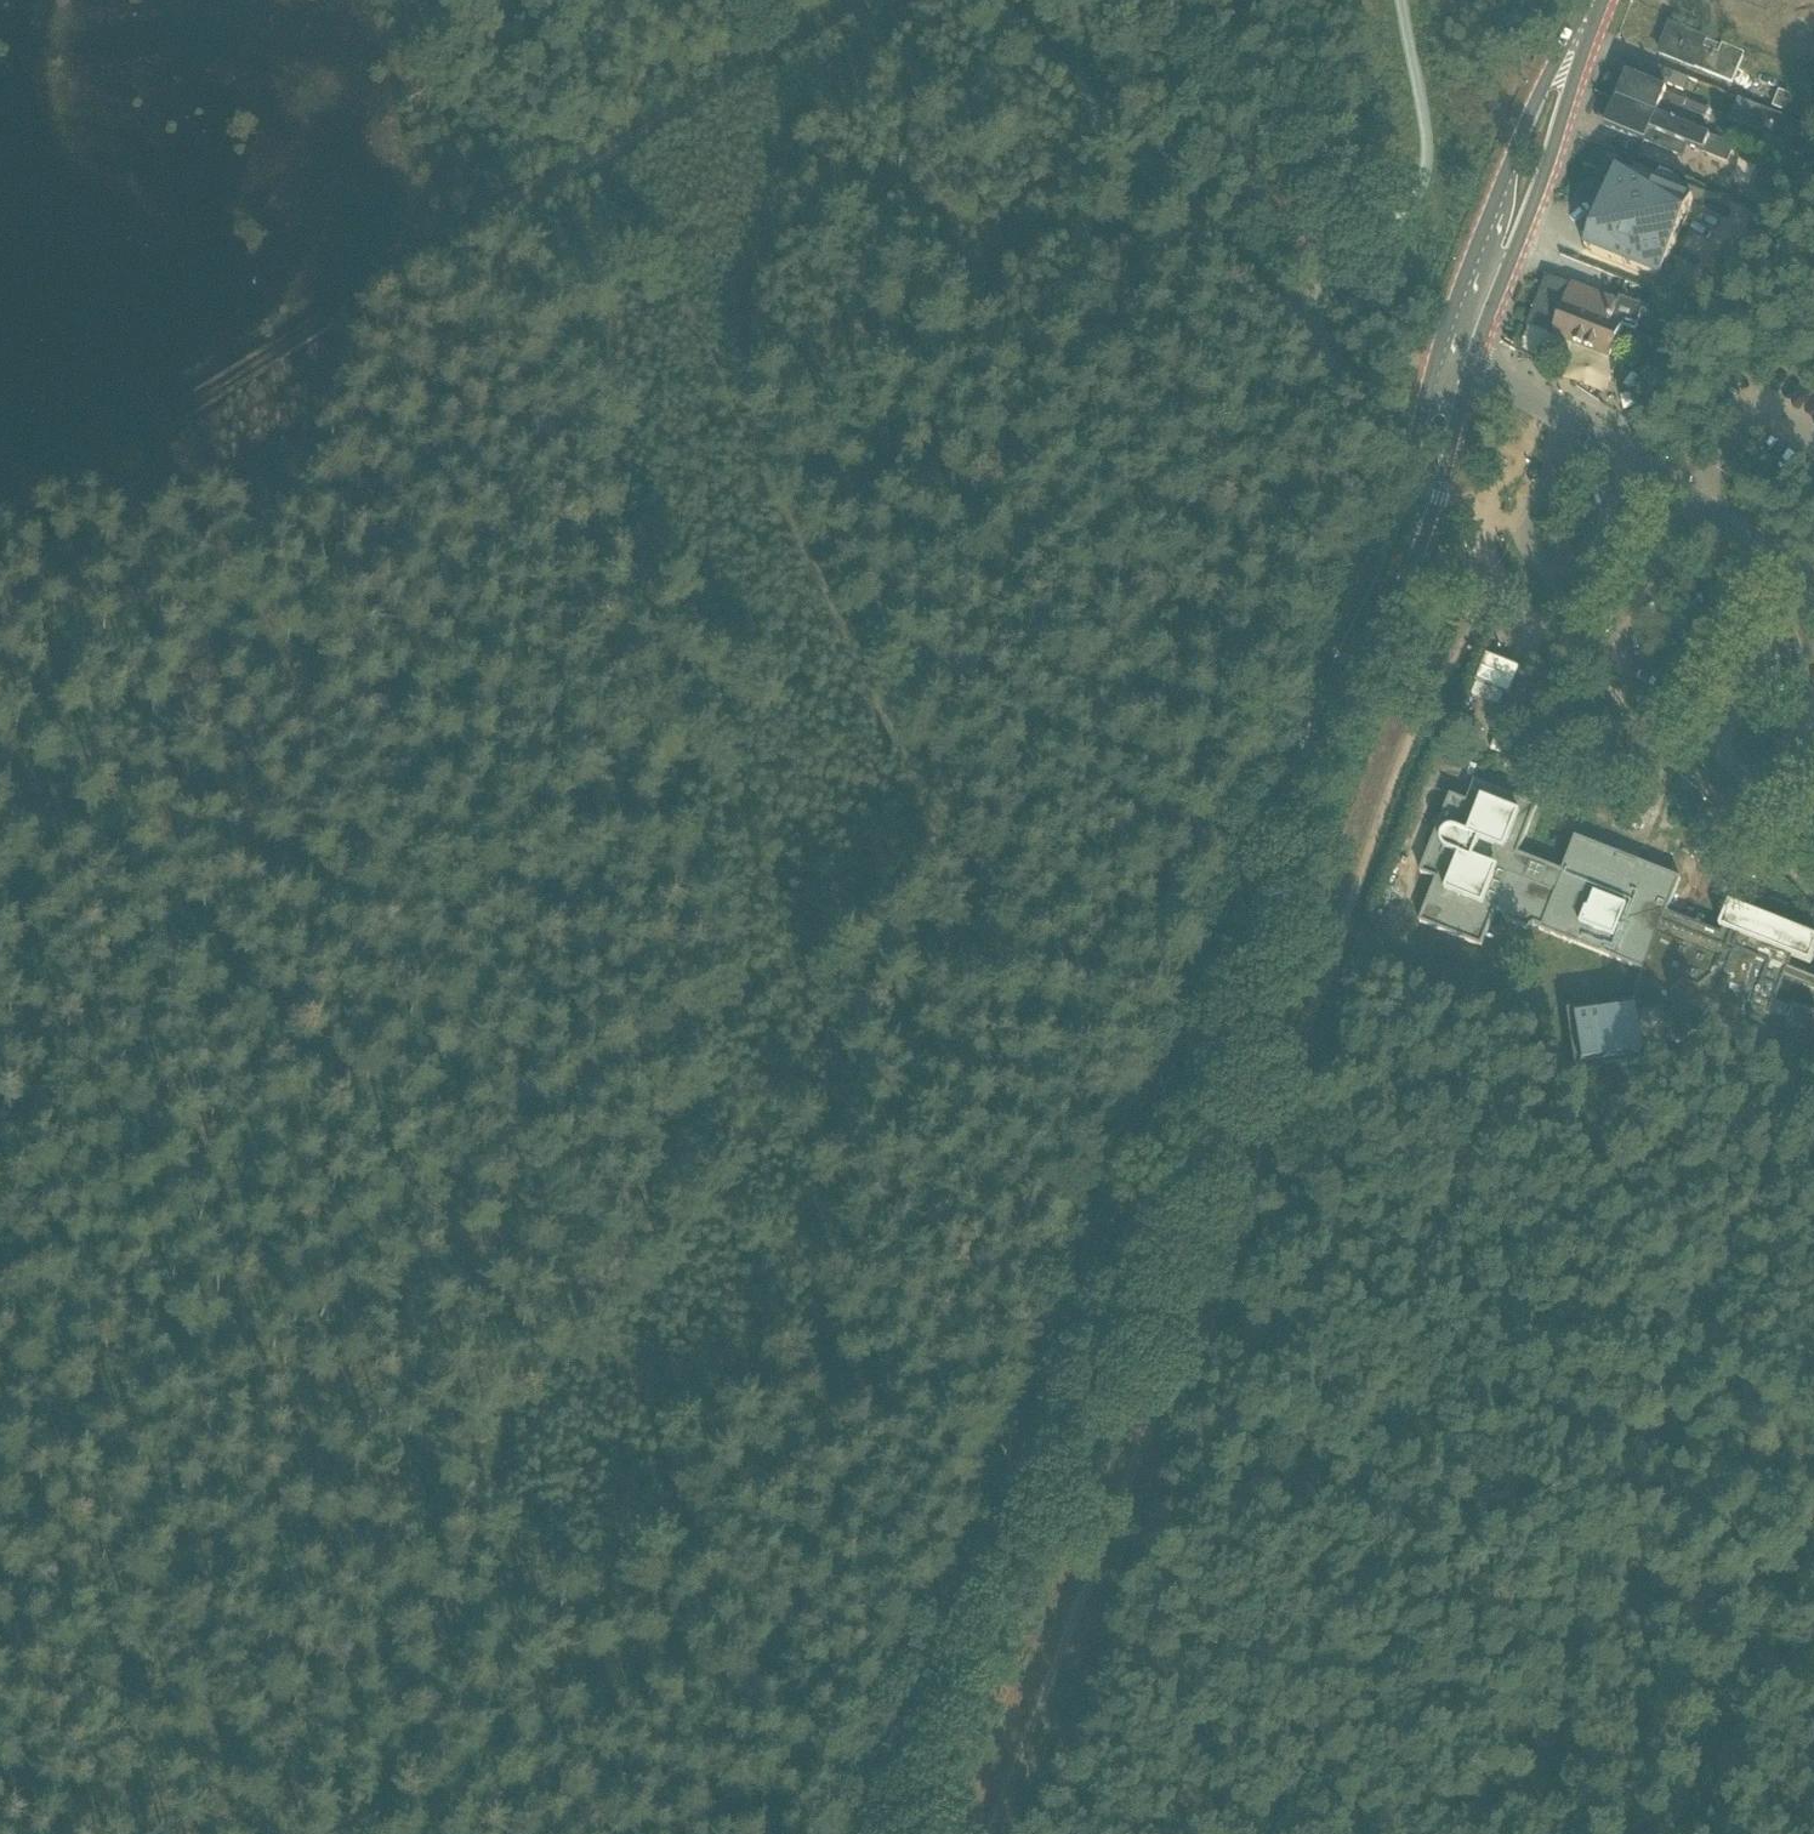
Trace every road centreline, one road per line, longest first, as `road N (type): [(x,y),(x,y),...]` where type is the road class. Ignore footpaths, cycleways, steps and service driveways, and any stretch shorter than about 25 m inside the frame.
road 1 (track): [(0,1497),(610,1094),(946,852),(596,155)]
road 2 (secondary): [(871,1833),(1288,772)]
road 3 (secondary): [(1441,348),(1387,535),(1321,672),(1288,772)]
road 4 (secondary): [(1288,772),(1313,745),(1415,559),(1471,364)]
road 5 (track): [(89,1438),(300,1833)]
road 6 (residential): [(1813,584),(1471,364)]
road 7 (secondary): [(1471,364),(1536,195),(1581,30)]
road 8 (secondary): [(1581,30),(1556,59),(1527,123),(1441,348)]
road 9 (track): [(596,155),(853,0)]

